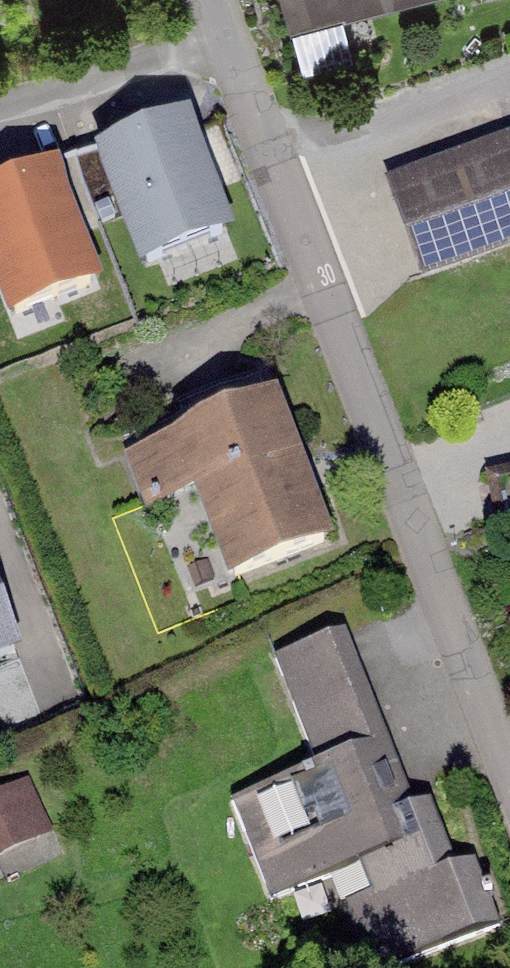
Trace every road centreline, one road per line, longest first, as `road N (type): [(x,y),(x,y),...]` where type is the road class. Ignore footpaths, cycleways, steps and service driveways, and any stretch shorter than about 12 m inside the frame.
road 1 (residential): [(213,0),(509,760)]

